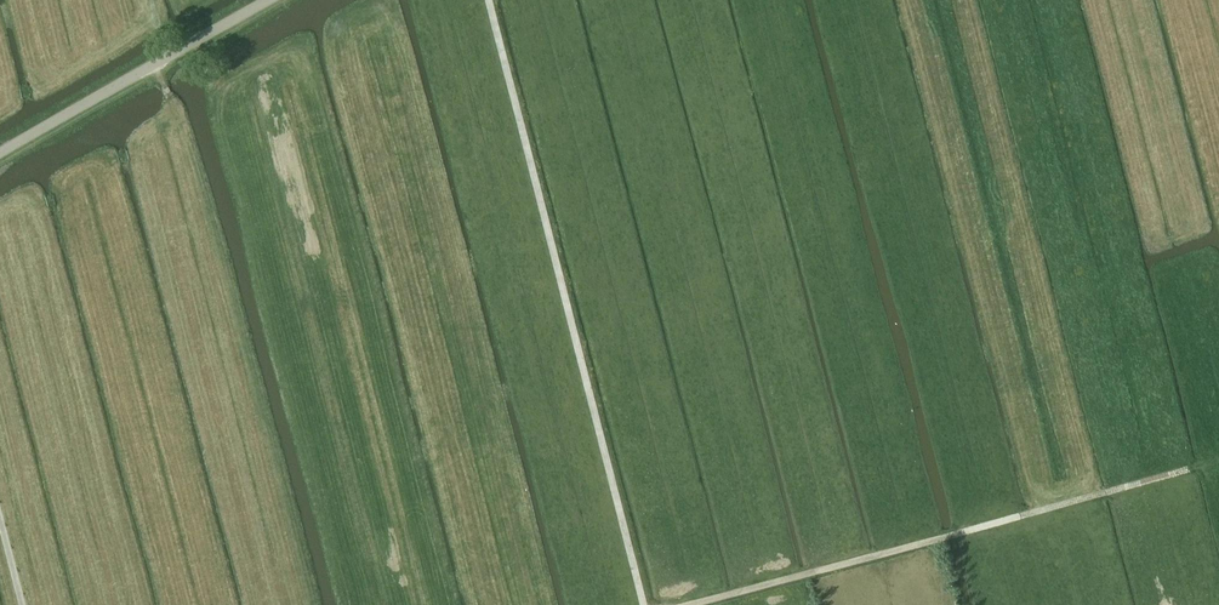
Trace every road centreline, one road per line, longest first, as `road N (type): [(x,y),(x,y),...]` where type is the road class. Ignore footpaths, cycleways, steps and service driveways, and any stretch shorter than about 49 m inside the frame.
road 1 (track): [(644,604),(489,0)]
road 2 (track): [(684,604),(1189,469)]
road 3 (unclassified): [(267,0),(0,153)]

